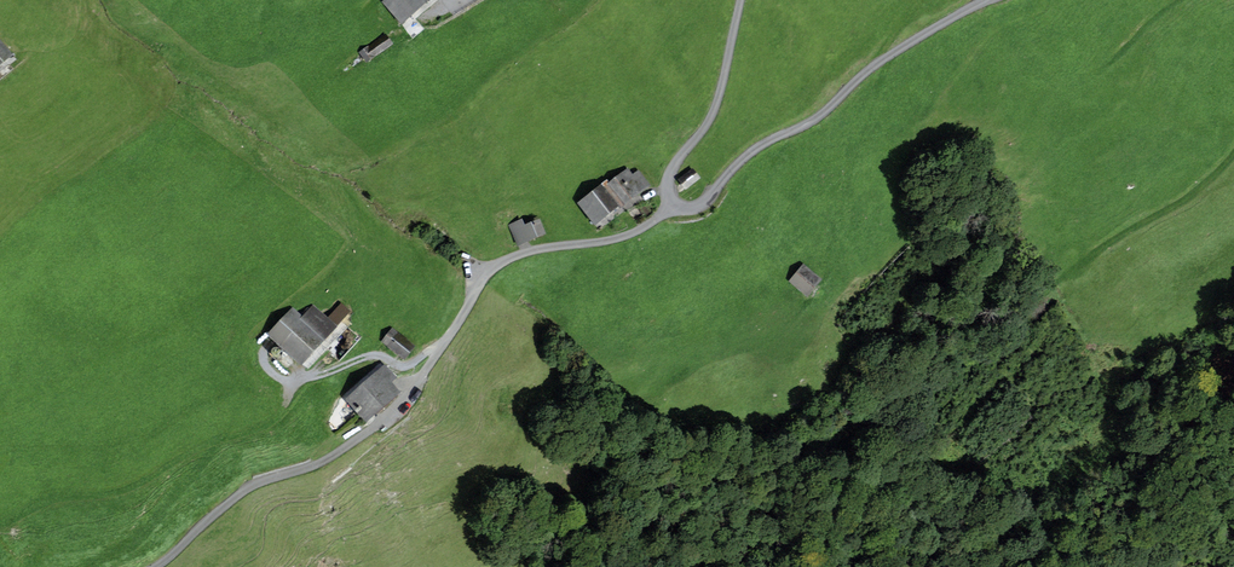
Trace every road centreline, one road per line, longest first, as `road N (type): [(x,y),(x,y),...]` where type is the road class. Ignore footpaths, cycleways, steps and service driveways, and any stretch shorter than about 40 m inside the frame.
road 1 (unclassified): [(674,203),(623,237),(545,248),(494,267),(390,413),(330,458),(250,487),(155,566)]
road 2 (unclassified): [(985,0),(875,64),(819,116),(756,148),(701,205),(674,203)]
road 3 (track): [(296,382),(268,422),(191,450),(126,487),(53,490)]
road 4 (unclassified): [(741,0),(720,96),(670,174),(674,203)]
road 5 (track): [(1071,266),(1194,193),(1233,157)]

